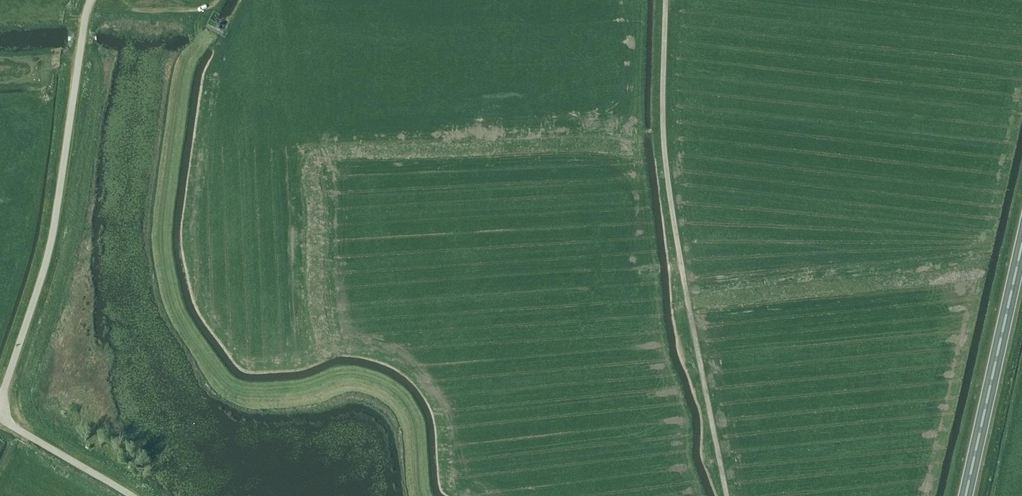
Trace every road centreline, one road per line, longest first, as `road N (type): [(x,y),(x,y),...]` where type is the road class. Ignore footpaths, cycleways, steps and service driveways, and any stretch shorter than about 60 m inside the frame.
road 1 (track): [(727,495),(671,200),(663,129),(666,0)]
road 2 (unclassified): [(90,0),(55,220),(0,400)]
road 3 (trunk): [(966,495),(1021,240)]
road 4 (unclassified): [(0,419),(132,495)]

